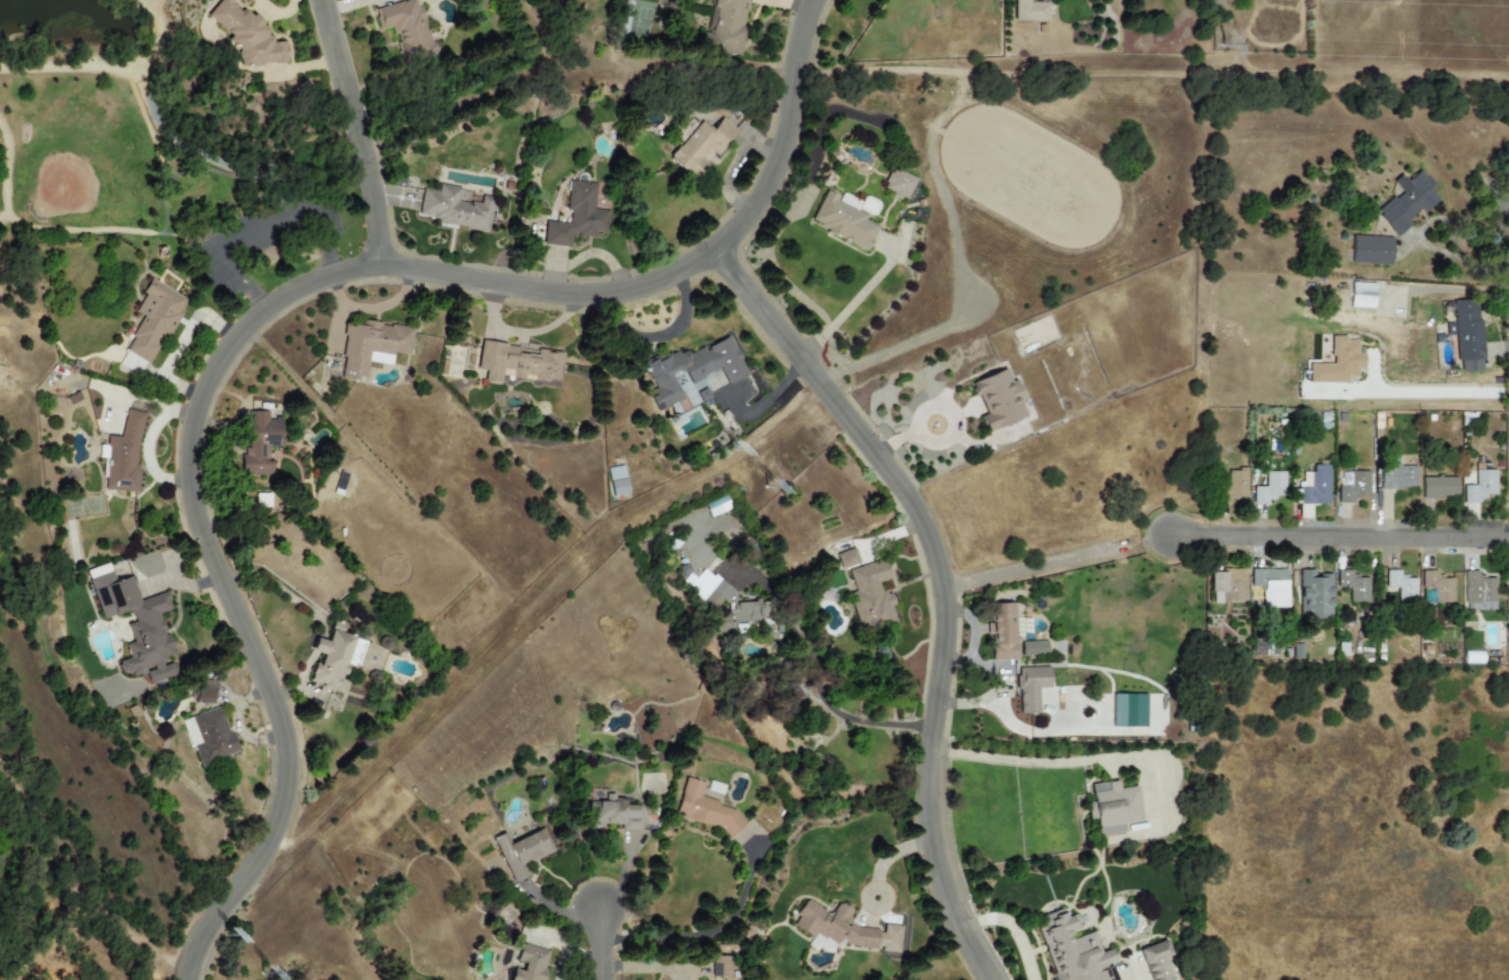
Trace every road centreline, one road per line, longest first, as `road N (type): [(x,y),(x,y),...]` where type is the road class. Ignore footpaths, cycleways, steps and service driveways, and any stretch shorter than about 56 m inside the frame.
road 1 (residential): [(814,0),(768,186),(733,233),(689,267),(639,288),(588,296),(406,269),(358,270),(309,285),(265,311),(215,371),(193,435),(196,507),(280,714),(286,786),(272,835),(200,942),(188,979)]
road 2 (residential): [(714,249),(902,488),(938,559),(947,622),(930,764),(932,835),(954,914),(989,979)]
road 3 (residential): [(1156,532),(1508,536)]
road 4 (residential): [(380,268),(371,178),(323,0)]
road 5 (residential): [(1507,664),(1508,536)]

